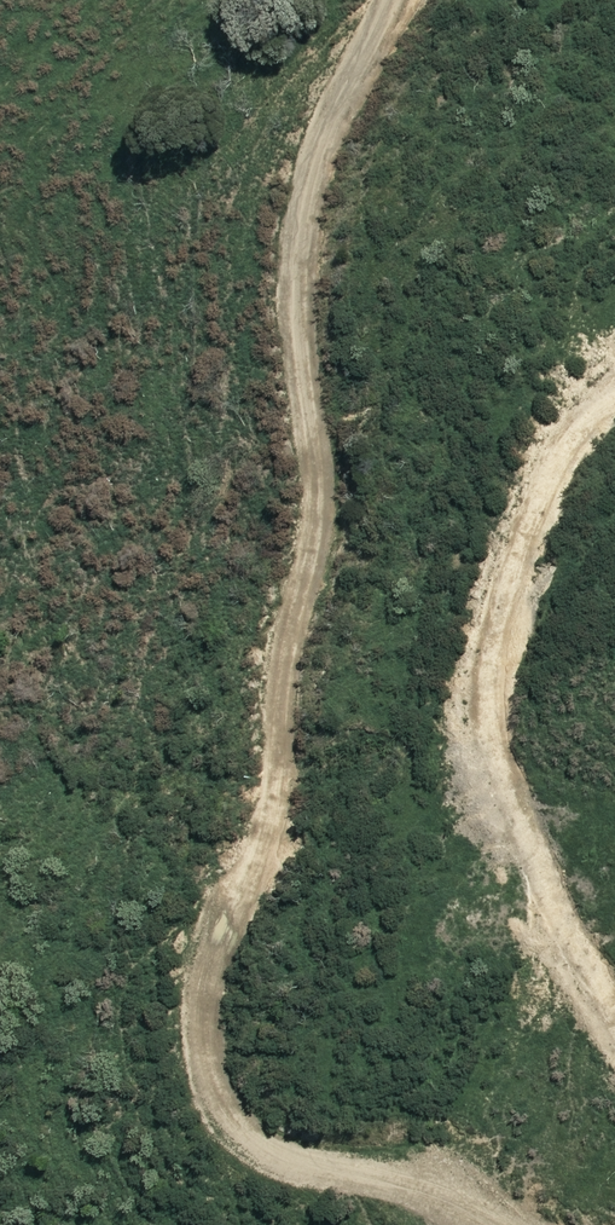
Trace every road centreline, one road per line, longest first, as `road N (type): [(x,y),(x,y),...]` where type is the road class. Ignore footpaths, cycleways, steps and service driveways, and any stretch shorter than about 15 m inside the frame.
road 1 (track): [(482,1224),(226,1117),(205,1013),(278,784),(321,506),(286,230),(391,0)]
road 2 (track): [(614,995),(474,720),(595,403),(614,396)]

